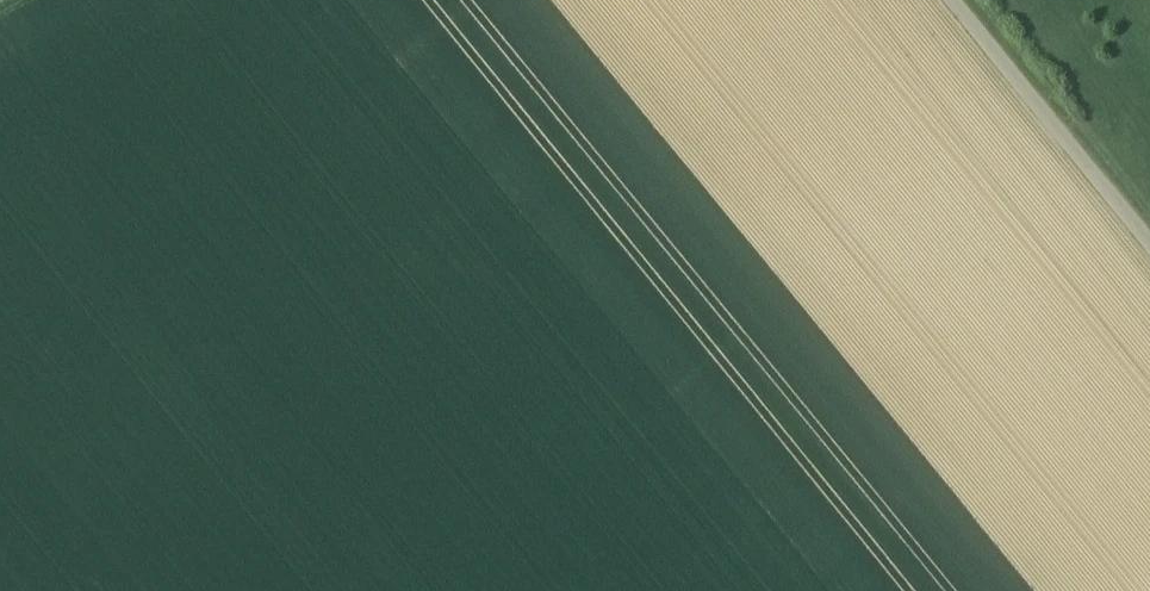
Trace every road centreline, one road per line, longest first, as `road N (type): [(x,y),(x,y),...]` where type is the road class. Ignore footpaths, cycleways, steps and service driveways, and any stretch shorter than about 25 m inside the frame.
road 1 (track): [(949,0),(1149,244)]

